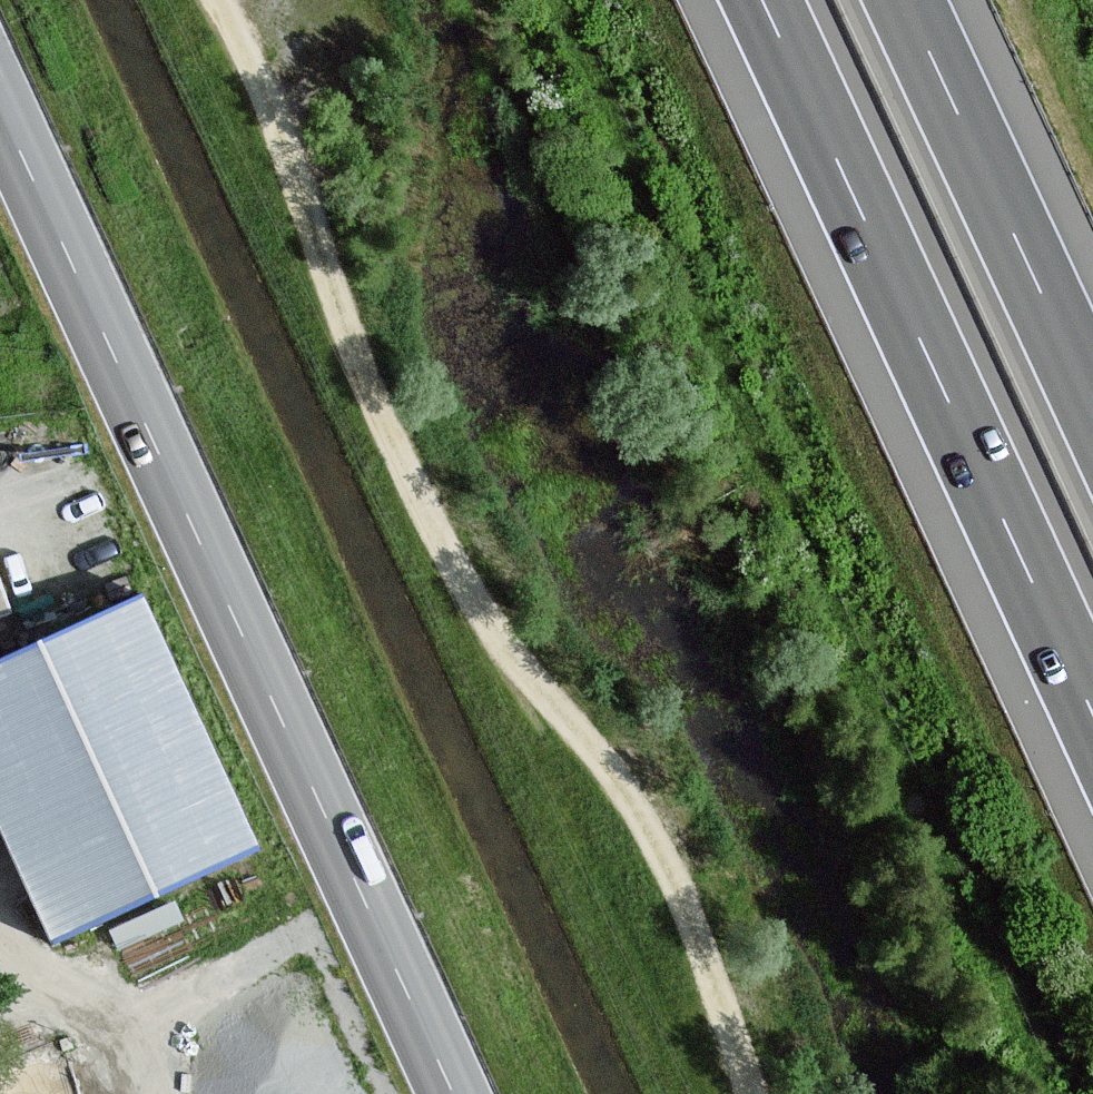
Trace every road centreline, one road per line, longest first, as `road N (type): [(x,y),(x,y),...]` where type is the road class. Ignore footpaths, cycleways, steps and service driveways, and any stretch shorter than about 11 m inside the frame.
road 1 (track): [(747,1093),(699,956),(618,789),(493,642),(422,546),(388,479),(248,58),(215,0)]
road 2 (tertiary): [(0,106),(463,1093)]
road 3 (motorway): [(753,0),(1092,734)]
road 4 (motorway): [(1092,412),(900,0)]

